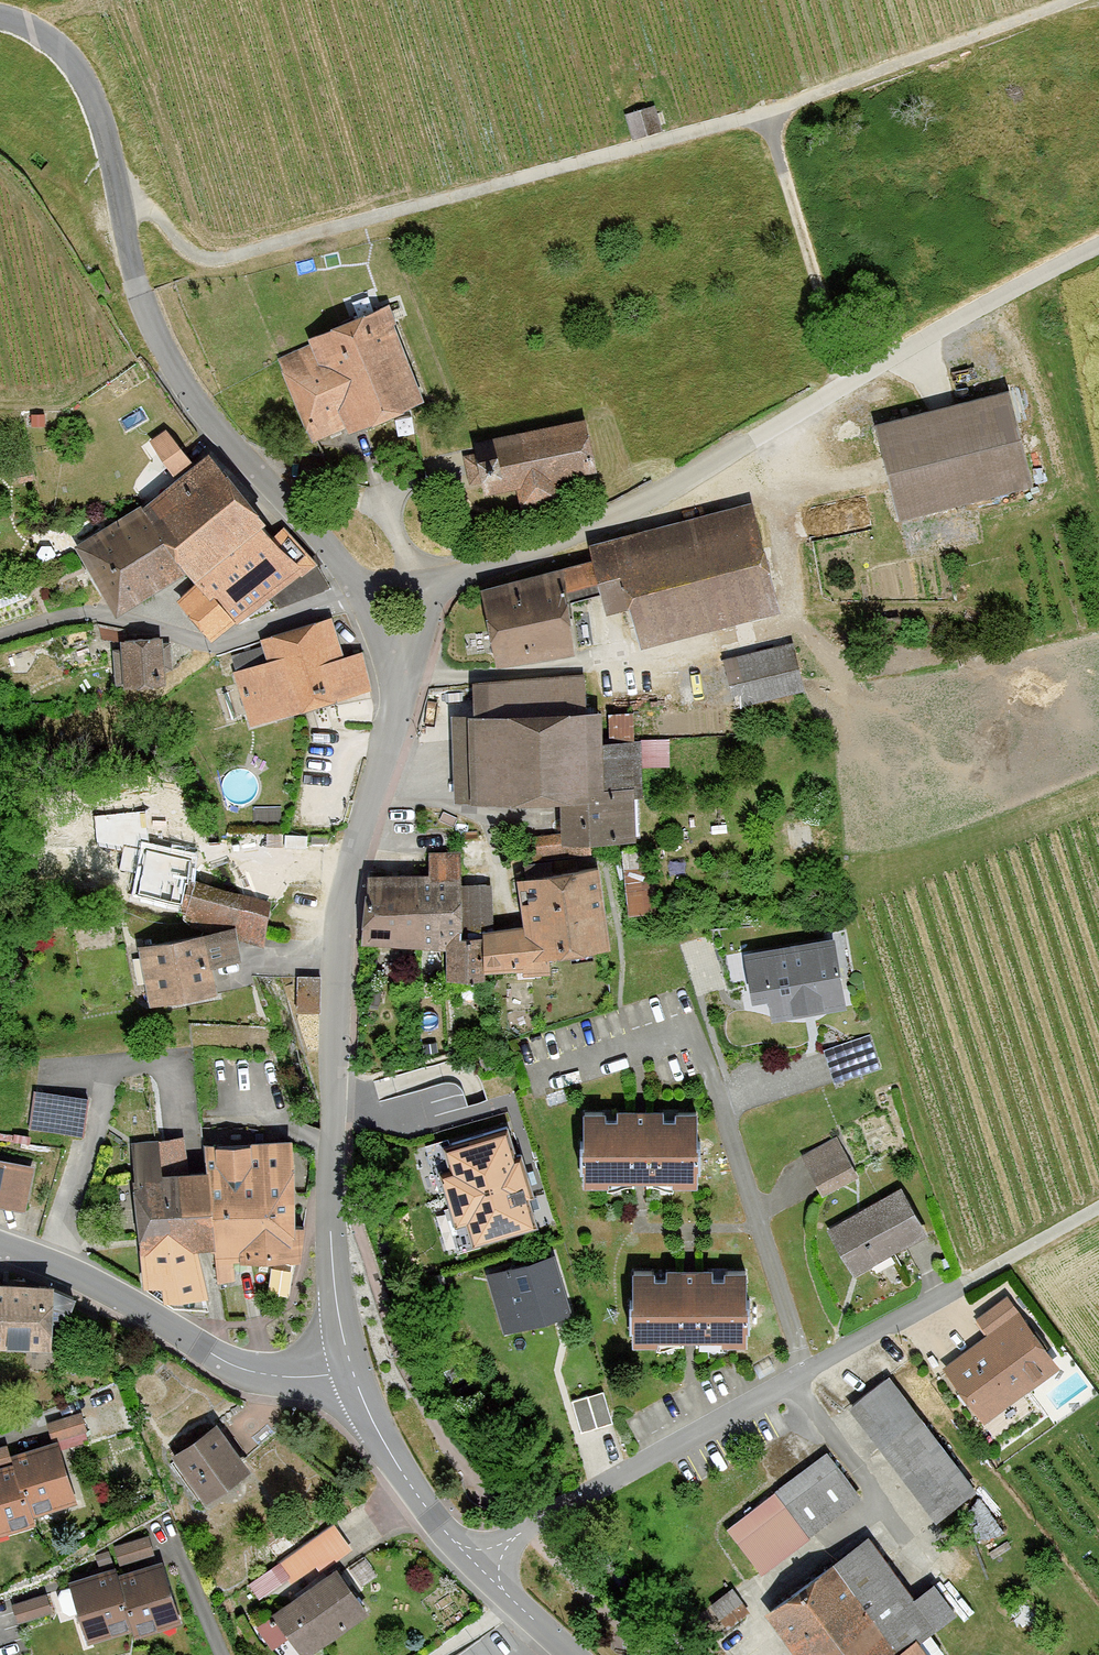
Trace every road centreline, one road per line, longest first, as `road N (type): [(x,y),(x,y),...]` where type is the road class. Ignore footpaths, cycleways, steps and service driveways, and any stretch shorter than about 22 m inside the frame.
road 1 (track): [(1084,0),(765,111),(206,259),(176,241),(140,196),(115,183)]
road 2 (residential): [(443,584),(644,500),(1098,244)]
road 3 (residential): [(354,1384),(331,1234),(337,943),(348,873),(390,739),(395,671)]
road 4 (residential): [(960,1286),(582,1495),(480,1564)]
road 5 (residential): [(355,583),(282,485),(207,422),(162,360),(136,293),(117,196)]
road 6 (tertiary): [(0,1244),(262,1377),(354,1384)]
road 7 (track): [(0,642),(91,619),(156,626),(210,645),(270,629),(355,583)]
road 8 (track): [(765,111),(848,382)]
road 9 (unclassified): [(0,20),(70,63),(104,127),(117,196)]
road 10 (tertiary): [(354,1384),(400,1475),(480,1564)]
road 11 (track): [(1098,1208),(960,1286)]
road 12 (tertiary): [(480,1564),(575,1654)]

